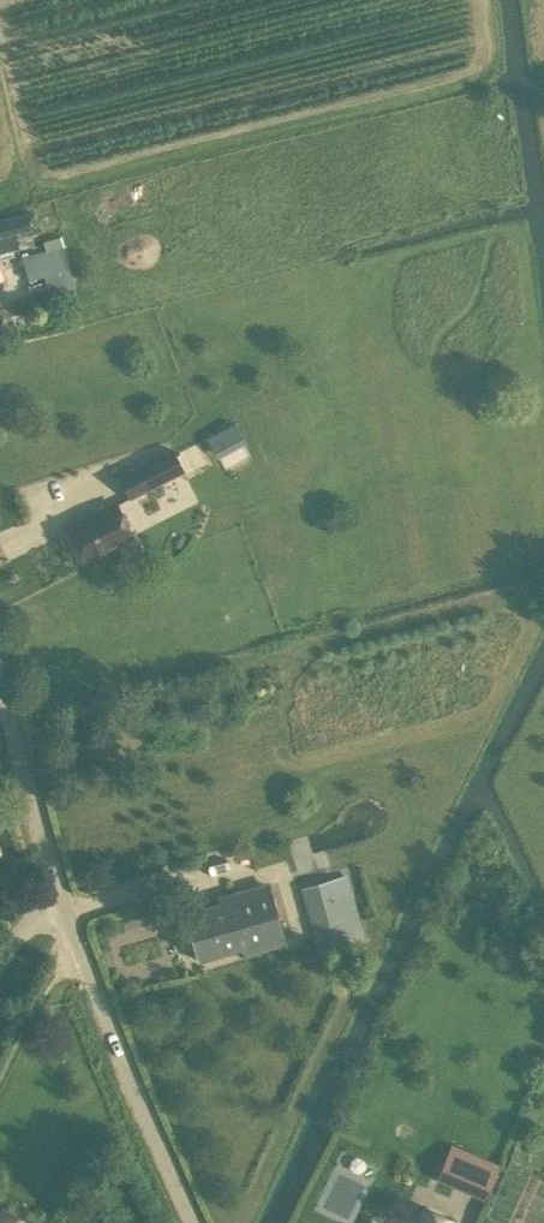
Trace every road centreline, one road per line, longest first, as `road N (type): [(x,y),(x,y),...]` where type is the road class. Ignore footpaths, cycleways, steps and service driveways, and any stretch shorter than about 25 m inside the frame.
road 1 (unclassified): [(193,1222),(63,908),(0,682)]

